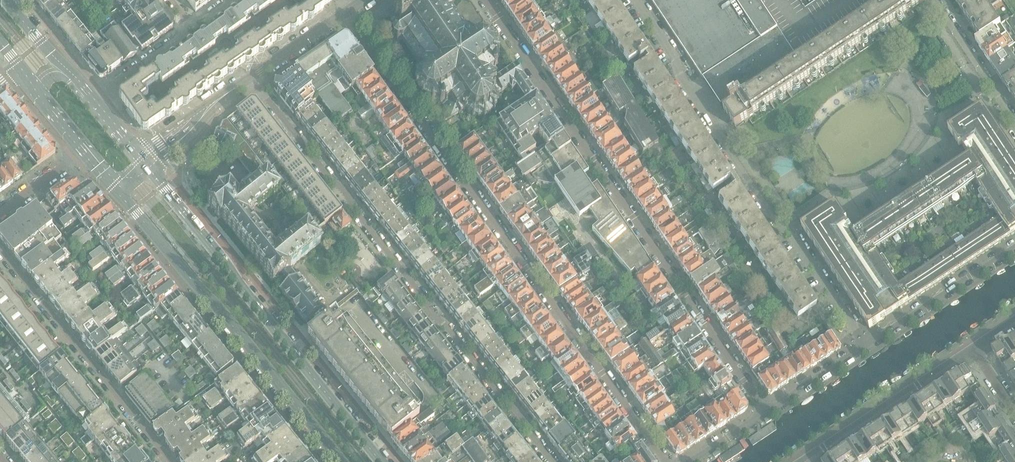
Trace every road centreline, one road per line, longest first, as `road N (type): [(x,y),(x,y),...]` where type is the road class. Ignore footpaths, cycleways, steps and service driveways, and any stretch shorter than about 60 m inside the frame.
road 1 (residential): [(346,13),(666,461)]
road 2 (residential): [(766,412),(484,0)]
road 3 (residential): [(251,77),(553,461)]
road 4 (secondary): [(384,461),(148,163)]
road 5 (secondary): [(118,188),(343,461)]
road 6 (residential): [(171,461),(0,253)]
road 7 (residential): [(807,456),(971,346)]
road 8 (residential): [(733,156),(638,0)]
road 9 (residential): [(1014,248),(866,347)]
road 10 (residential): [(1014,122),(936,0)]
road 11 (residential): [(866,347),(786,228)]

